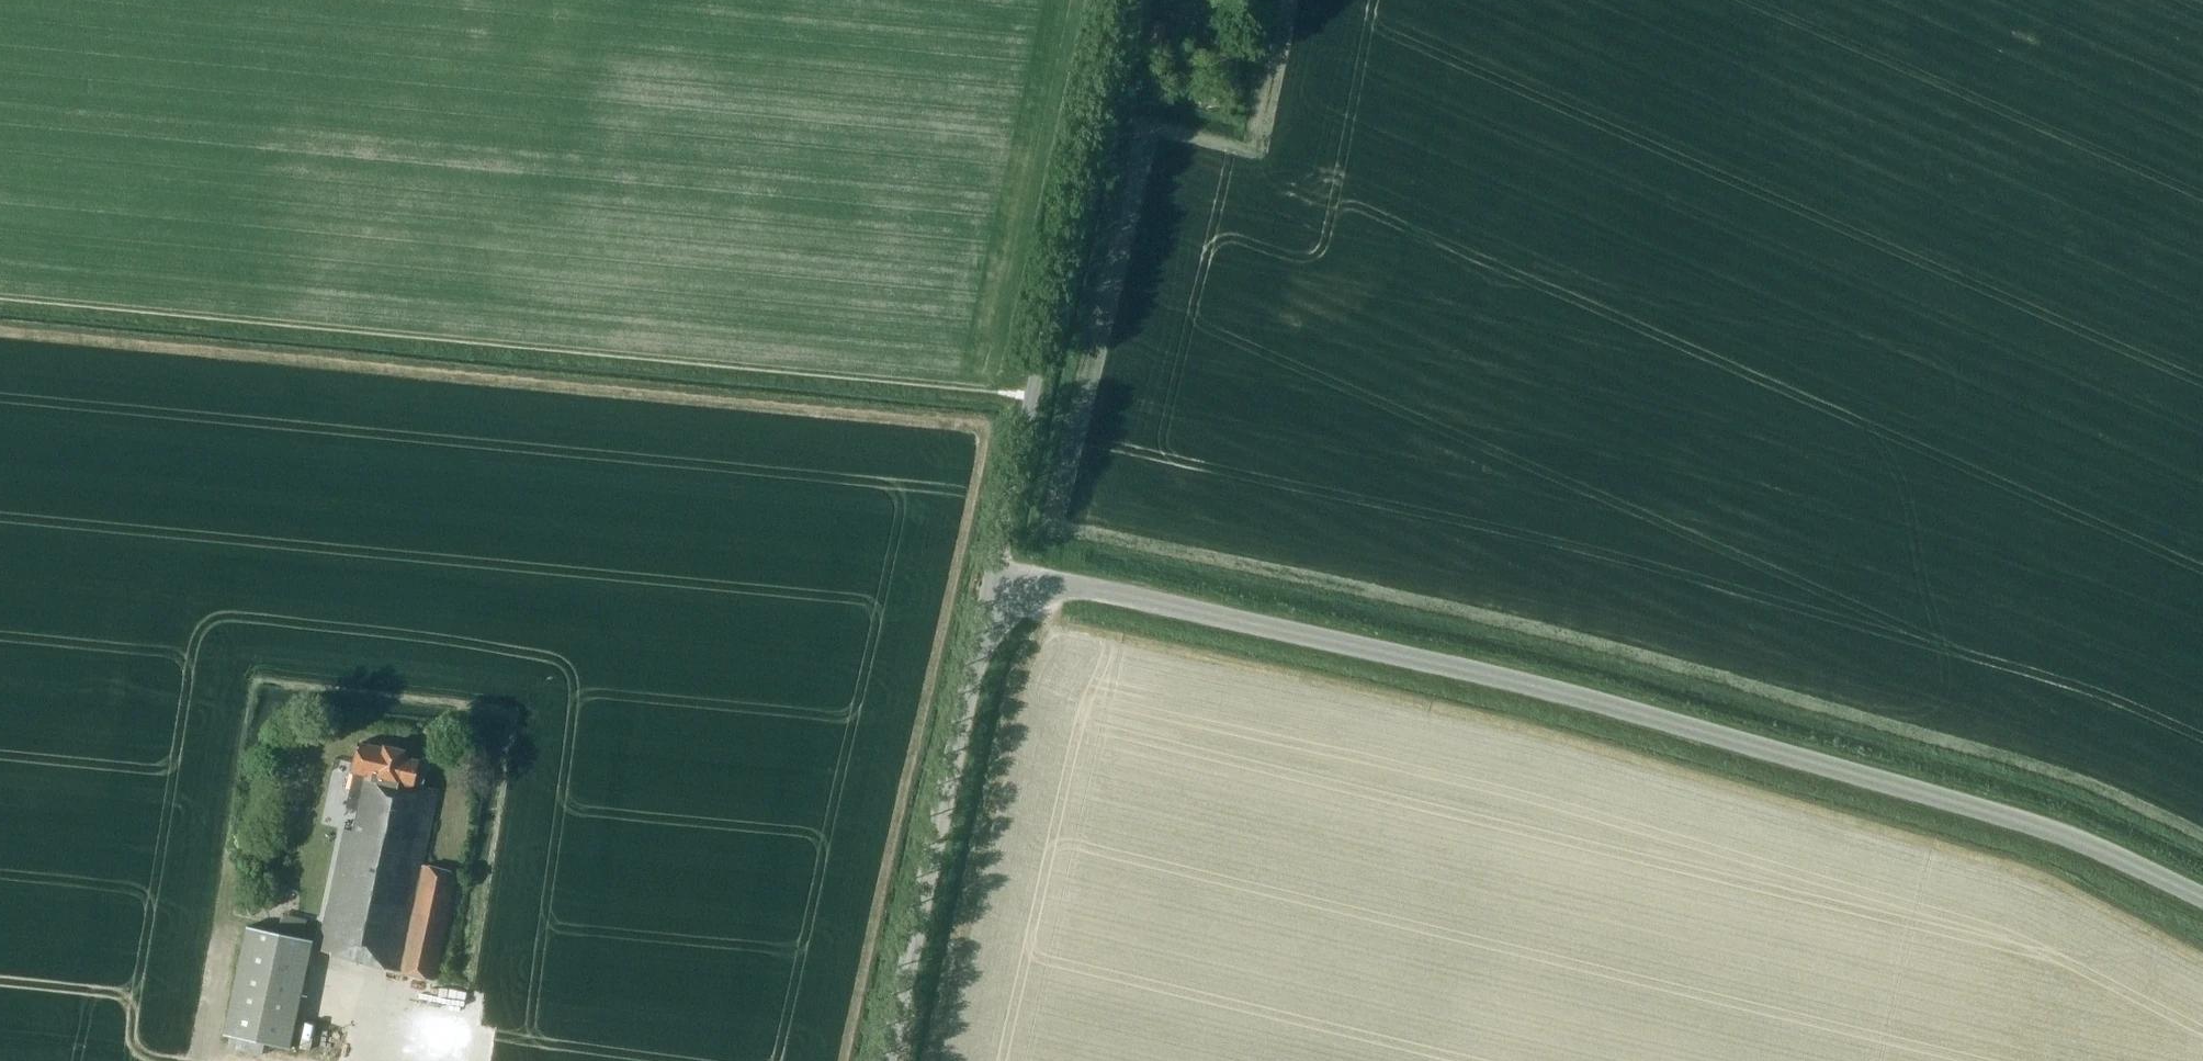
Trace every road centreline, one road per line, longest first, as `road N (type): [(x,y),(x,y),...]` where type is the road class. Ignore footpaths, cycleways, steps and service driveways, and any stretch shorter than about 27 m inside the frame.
road 1 (unclassified): [(2202,896),(2026,822),(1510,679),(1107,591),(1029,582),(989,589)]
road 2 (unclassified): [(989,589),(1121,0)]
road 3 (unclassified): [(887,1060),(989,589)]

